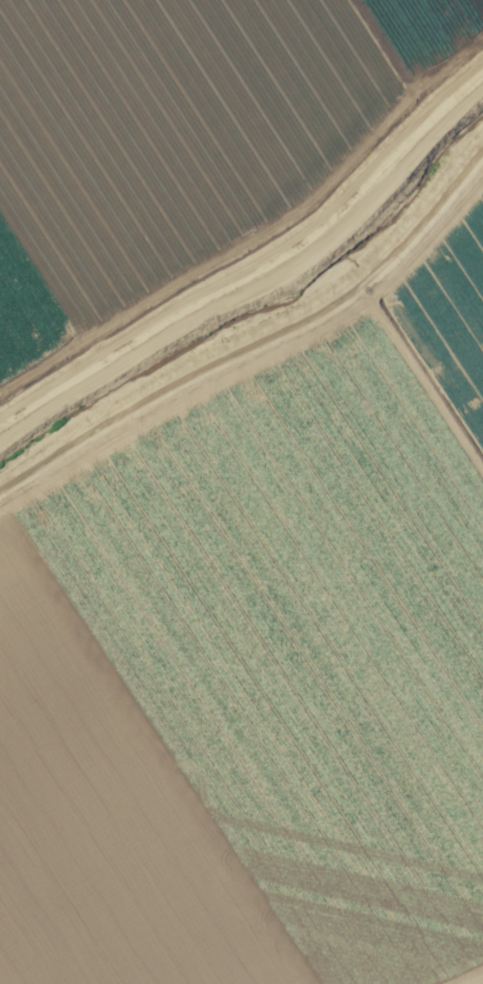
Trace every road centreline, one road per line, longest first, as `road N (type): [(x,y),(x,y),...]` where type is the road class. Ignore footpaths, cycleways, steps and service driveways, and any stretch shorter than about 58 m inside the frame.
road 1 (track): [(0,496),(140,409),(360,308),(482,160)]

